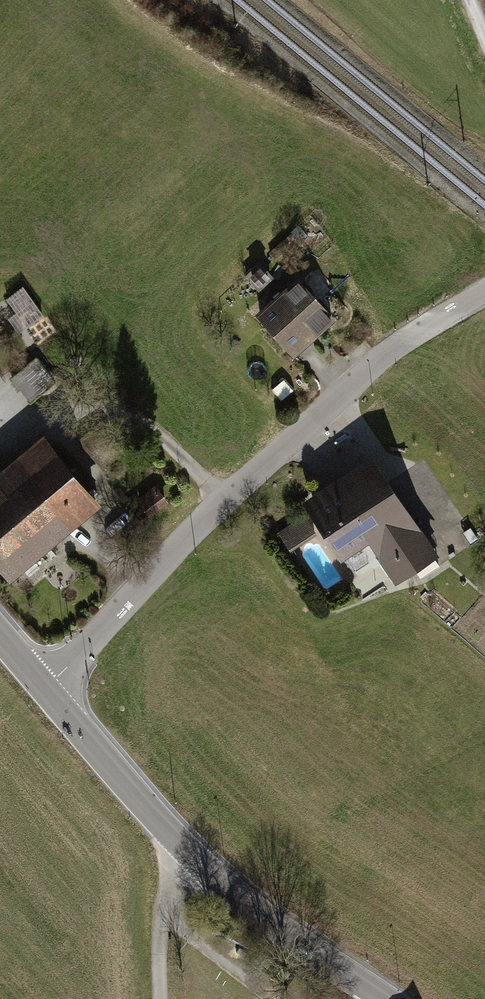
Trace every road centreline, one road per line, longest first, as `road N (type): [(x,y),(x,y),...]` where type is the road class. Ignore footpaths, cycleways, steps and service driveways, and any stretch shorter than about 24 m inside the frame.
road 1 (residential): [(45,689),(225,497),(400,343),(484,293)]
road 2 (unclassified): [(45,689),(182,846),(387,998)]
road 3 (track): [(182,846),(161,913),(158,998)]

